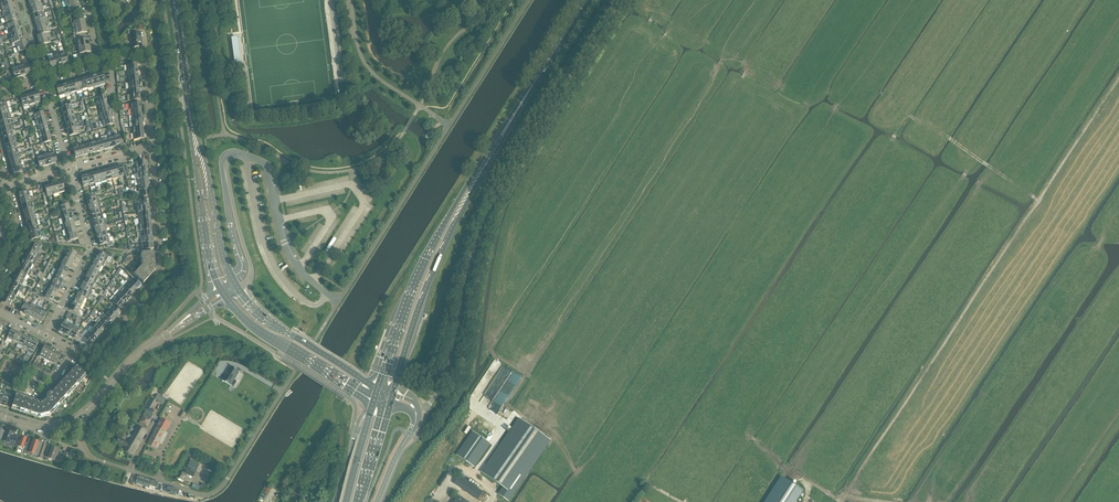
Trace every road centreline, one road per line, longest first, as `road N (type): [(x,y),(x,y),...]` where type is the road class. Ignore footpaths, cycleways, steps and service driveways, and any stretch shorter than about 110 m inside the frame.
road 1 (unclassified): [(425,408),(451,362),(485,221),(512,165),(617,0)]
road 2 (unclassified): [(450,126),(337,301),(290,254),(265,163),(232,154),(225,161),(227,180)]
road 3 (primary): [(532,85),(425,258),(378,388)]
road 4 (primary): [(393,393),(442,248),(532,85)]
road 5 (residential): [(72,349),(90,354),(162,273),(153,146)]
road 6 (secondary): [(226,297),(252,325),(374,400)]
road 7 (residential): [(45,336),(89,247),(69,170)]
road 8 (secondary): [(378,388),(273,324),(238,289)]
road 9 (unclassified): [(450,126),(369,69),(351,0)]
road 10 (residential): [(203,495),(89,455),(82,415)]
road 11 (secondary): [(195,139),(220,288)]
road 12 (unclassified): [(529,0),(450,126)]
road 13 (secondary): [(233,280),(195,139)]
road 14 (secondary): [(195,139),(174,0)]
road 15 (residential): [(153,146),(144,60),(110,61)]

